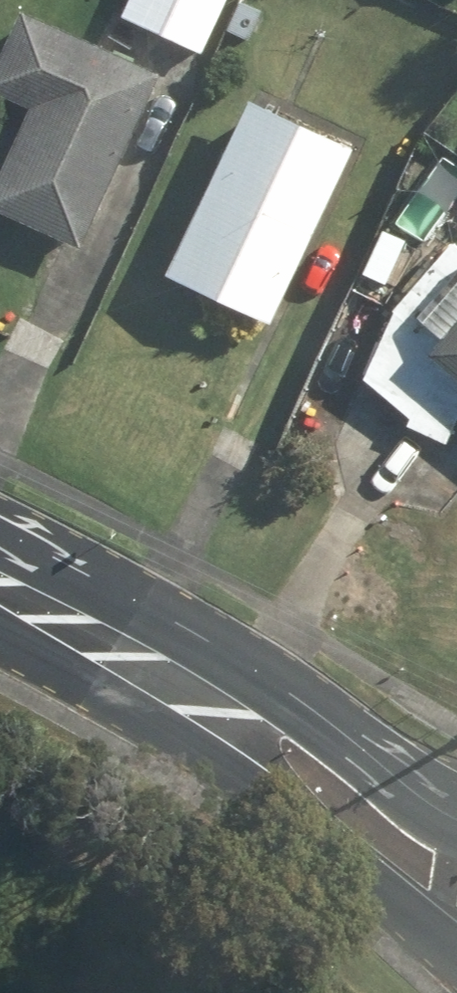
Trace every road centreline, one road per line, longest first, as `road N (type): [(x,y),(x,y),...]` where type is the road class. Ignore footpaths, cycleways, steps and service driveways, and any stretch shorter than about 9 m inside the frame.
road 1 (secondary): [(456,923),(243,766),(178,671)]
road 2 (secondary): [(178,671),(274,707),(456,808)]
road 3 (secondary): [(0,593),(178,671)]

